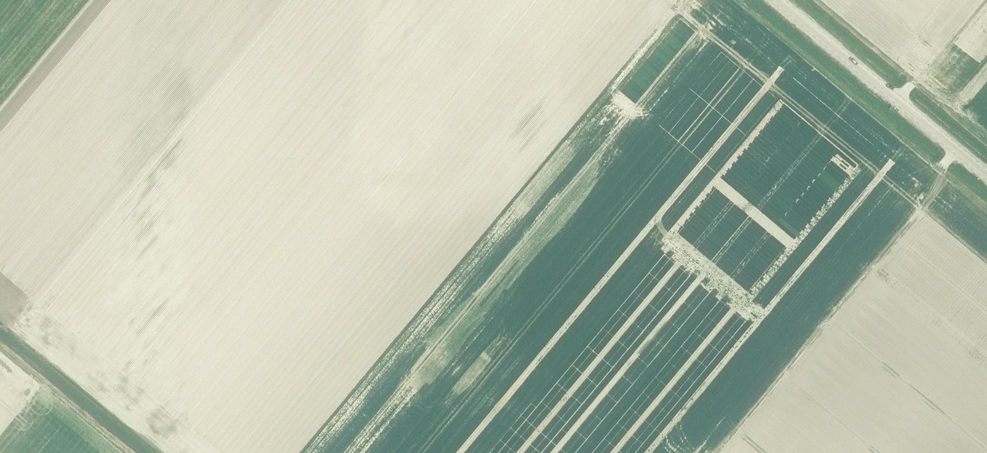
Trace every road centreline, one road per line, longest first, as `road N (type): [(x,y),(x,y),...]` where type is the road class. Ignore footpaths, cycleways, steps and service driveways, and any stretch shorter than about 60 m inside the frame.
road 1 (tertiary): [(986,176),(777,0)]

